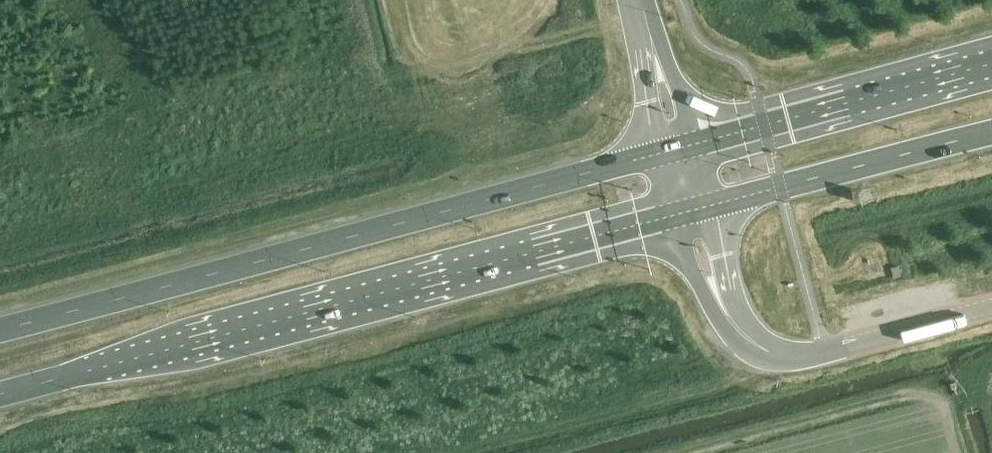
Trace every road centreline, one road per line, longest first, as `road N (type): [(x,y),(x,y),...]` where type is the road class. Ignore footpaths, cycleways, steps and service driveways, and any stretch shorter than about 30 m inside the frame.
road 1 (trunk): [(0,396),(683,213)]
road 2 (trunk): [(666,151),(0,331)]
road 3 (trunk): [(991,64),(689,145)]
road 4 (trunk): [(705,208),(991,134)]
road 5 (unclassified): [(991,307),(786,357),(765,350),(726,312)]

